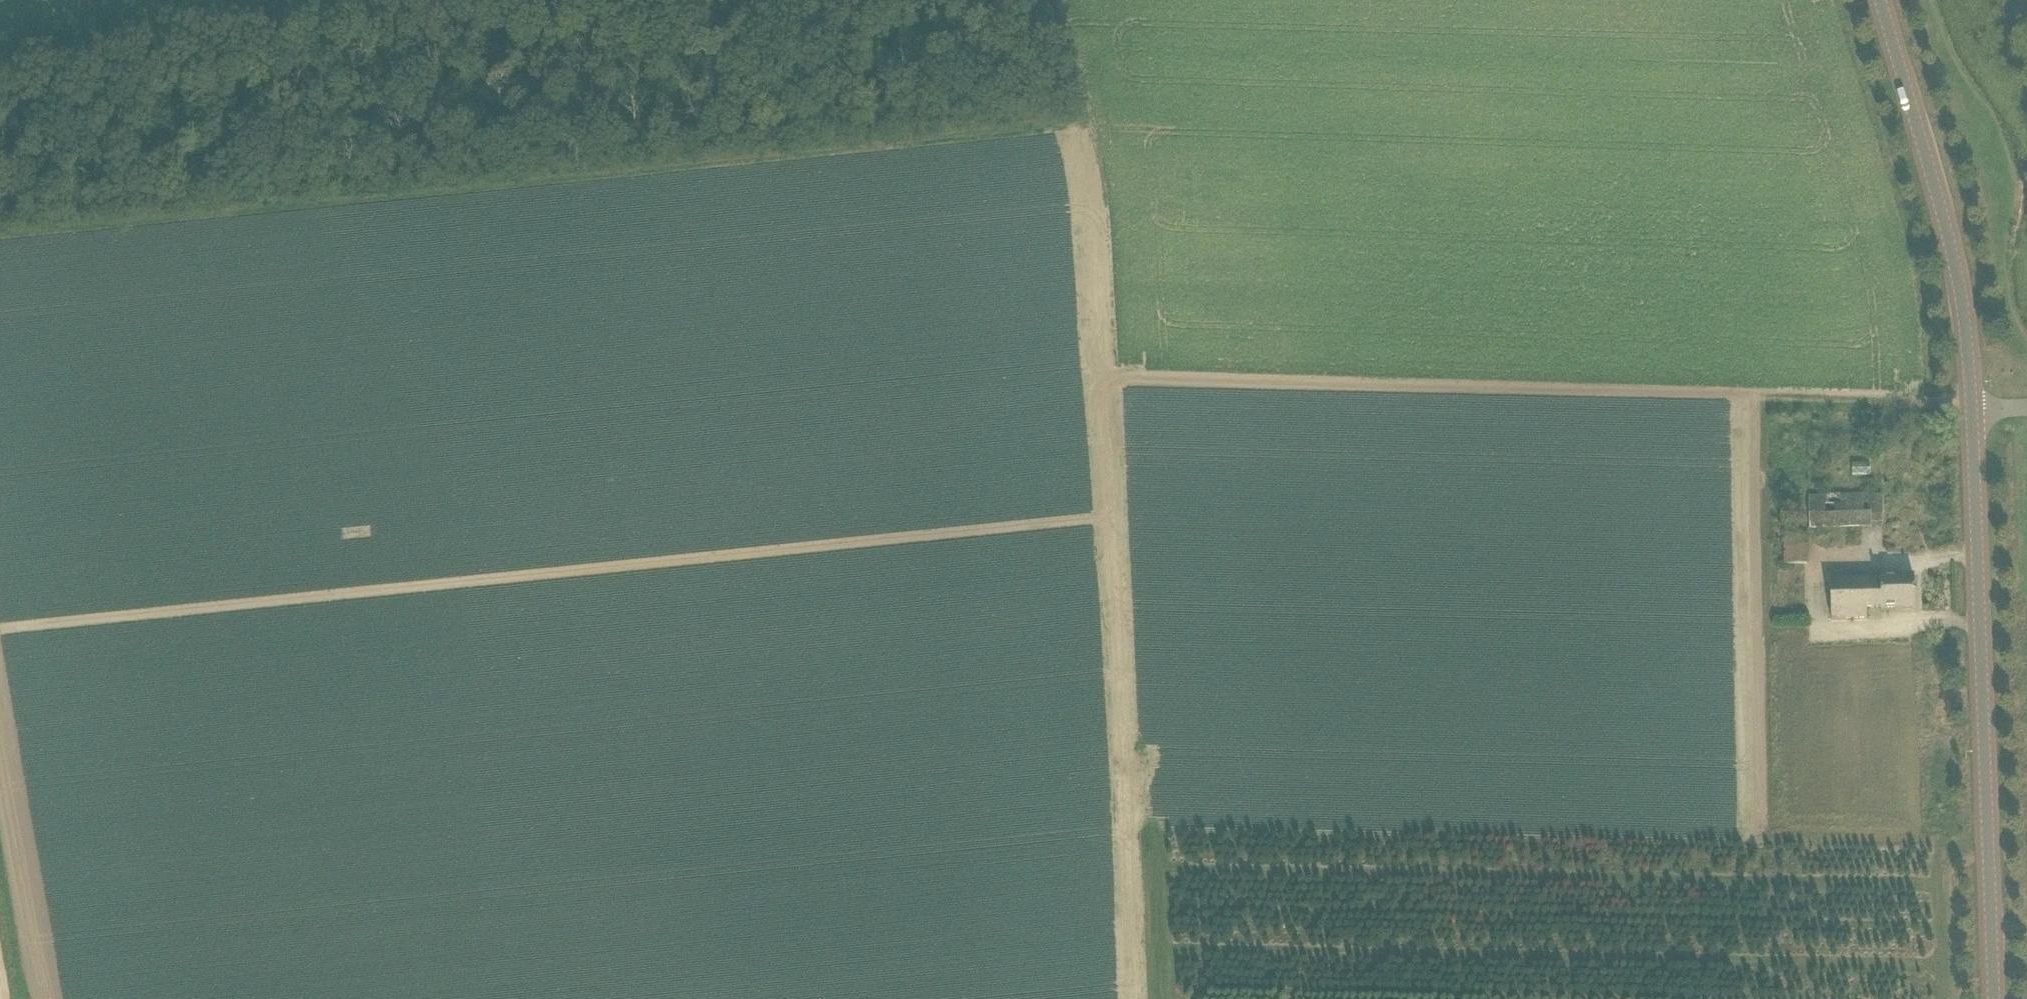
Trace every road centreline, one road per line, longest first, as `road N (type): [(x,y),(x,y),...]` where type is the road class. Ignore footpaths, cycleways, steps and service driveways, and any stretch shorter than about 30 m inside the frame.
road 1 (tertiary): [(1995,998),(1974,413)]
road 2 (tertiary): [(1974,413),(1959,271),(1879,0)]

